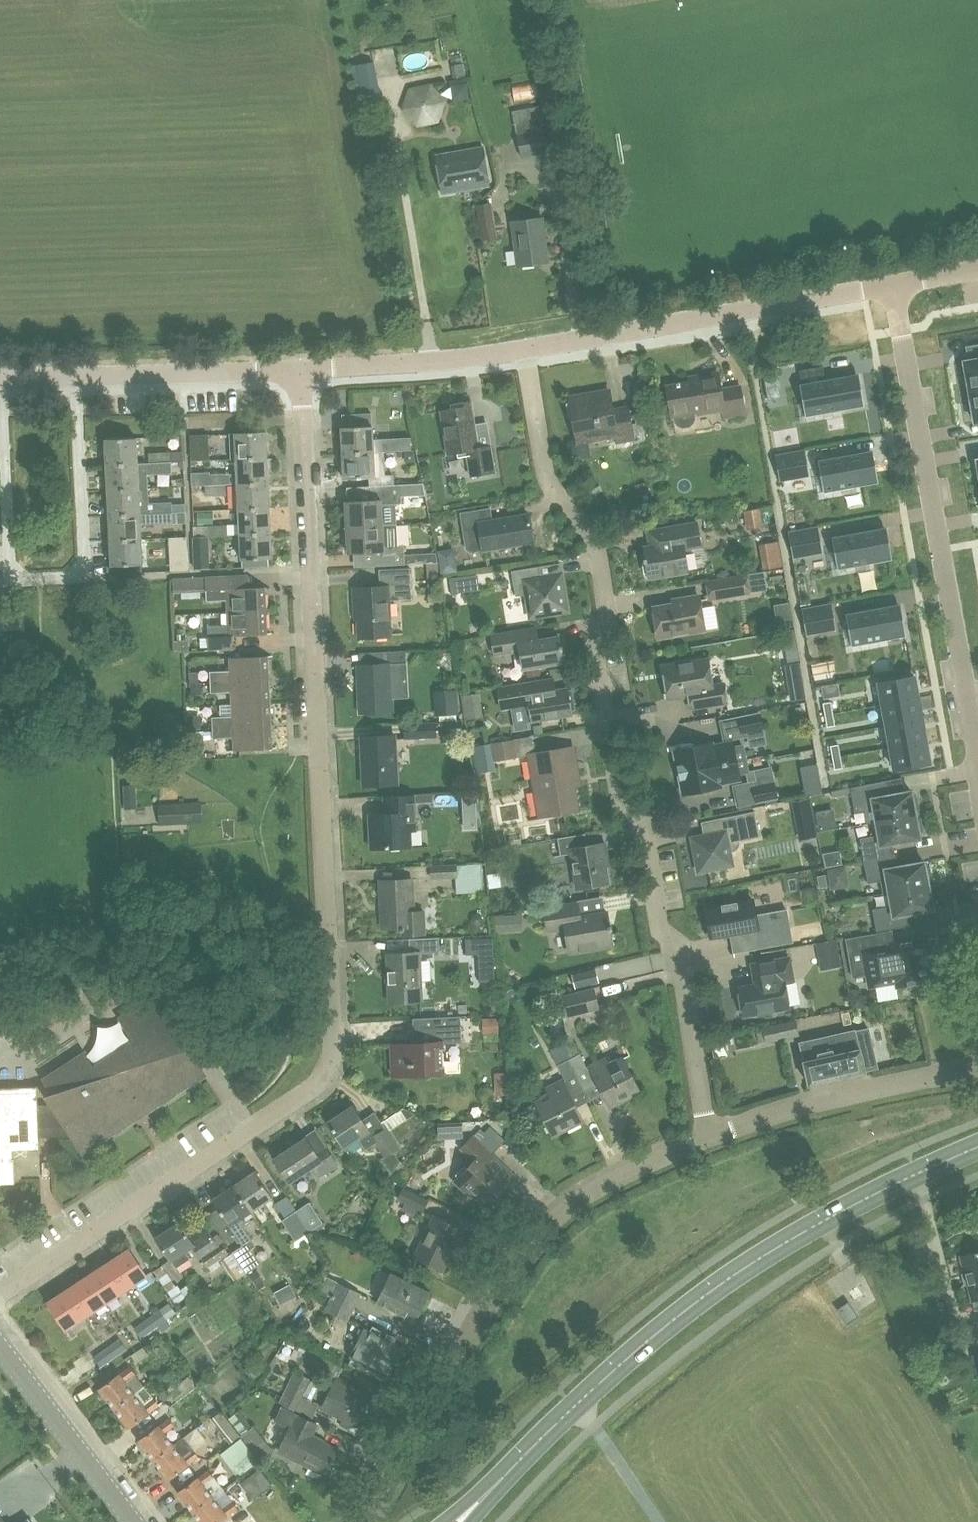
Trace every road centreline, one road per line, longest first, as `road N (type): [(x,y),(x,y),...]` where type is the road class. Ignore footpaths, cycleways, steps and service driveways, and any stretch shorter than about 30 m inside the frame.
road 1 (residential): [(0,1293),(313,1088),(331,1061),(300,367)]
road 2 (residential): [(706,1138),(677,943),(660,930),(641,822),(621,803),(595,647),(610,625),(598,557),(547,477),(524,350)]
road 3 (residential): [(706,1138),(573,1201),(532,1241),(370,1521)]
road 4 (primary): [(555,1423),(647,1340),(753,1261),(977,1146)]
road 5 (residential): [(977,757),(891,287)]
road 6 (residential): [(524,350),(891,287)]
road 7 (residential): [(0,377),(300,367)]
road 8 (residential): [(977,1071),(815,1101),(706,1138)]
road 9 (residential): [(300,367),(524,350)]
road 10 (tertiary): [(133,1521),(0,1348)]

